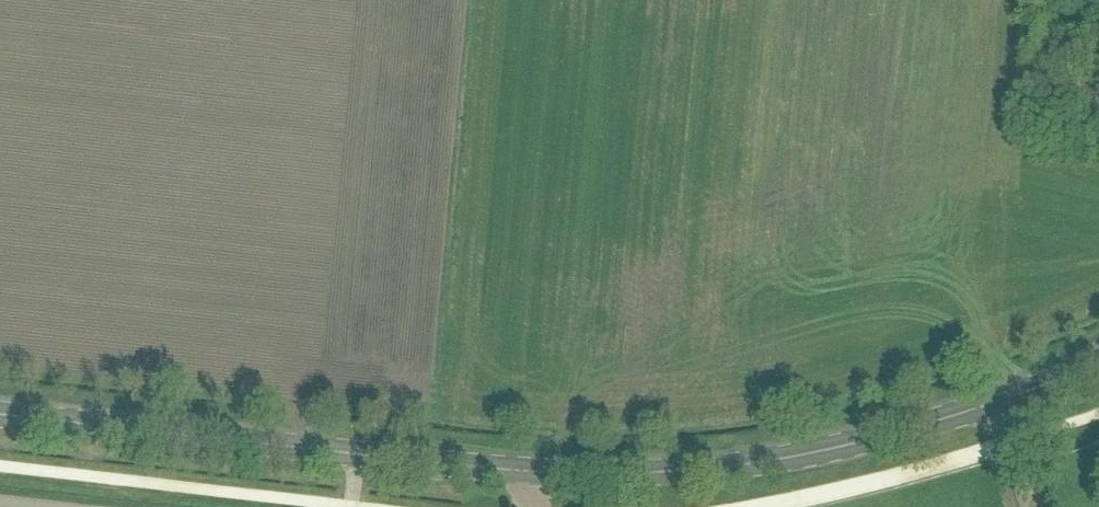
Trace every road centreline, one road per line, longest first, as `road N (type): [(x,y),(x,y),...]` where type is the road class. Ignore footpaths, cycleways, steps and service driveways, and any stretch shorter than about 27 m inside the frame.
road 1 (primary): [(0,415),(556,476),(695,474),(831,452),(1098,358)]

